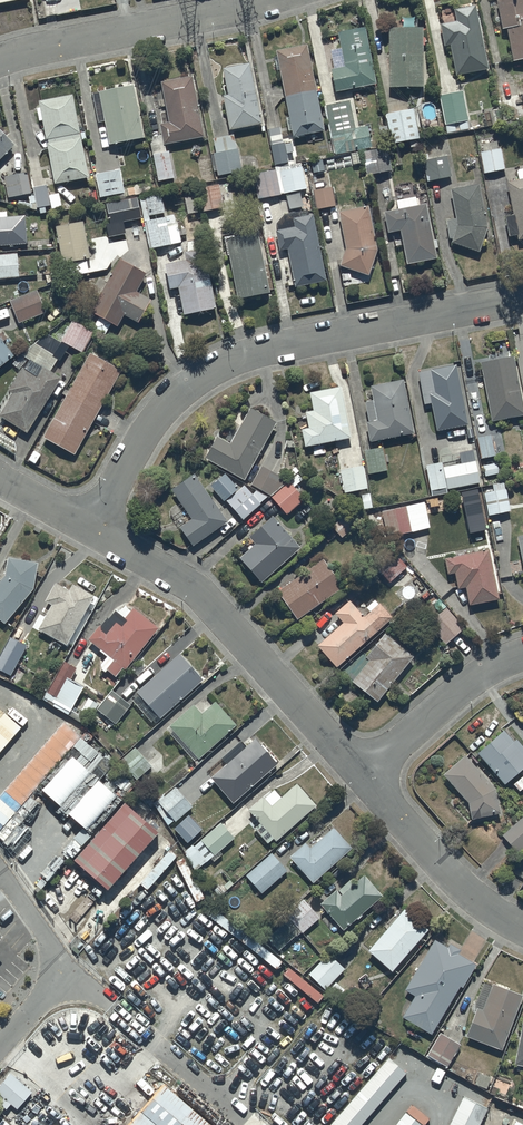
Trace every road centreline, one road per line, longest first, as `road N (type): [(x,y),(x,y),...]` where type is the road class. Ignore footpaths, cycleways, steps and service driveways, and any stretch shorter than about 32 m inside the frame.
road 1 (residential): [(91,530),(158,414),(210,371),(276,346),(522,297)]
road 2 (residential): [(91,530),(192,588),(364,775)]
road 3 (residential): [(271,0),(0,58)]
road 4 (residential): [(364,775),(451,877),(522,927)]
road 5 (residential): [(364,775),(481,672),(522,653)]
road 6 (unclassified): [(97,994),(234,1109)]
road 7 (unclassified): [(64,976),(0,872)]

